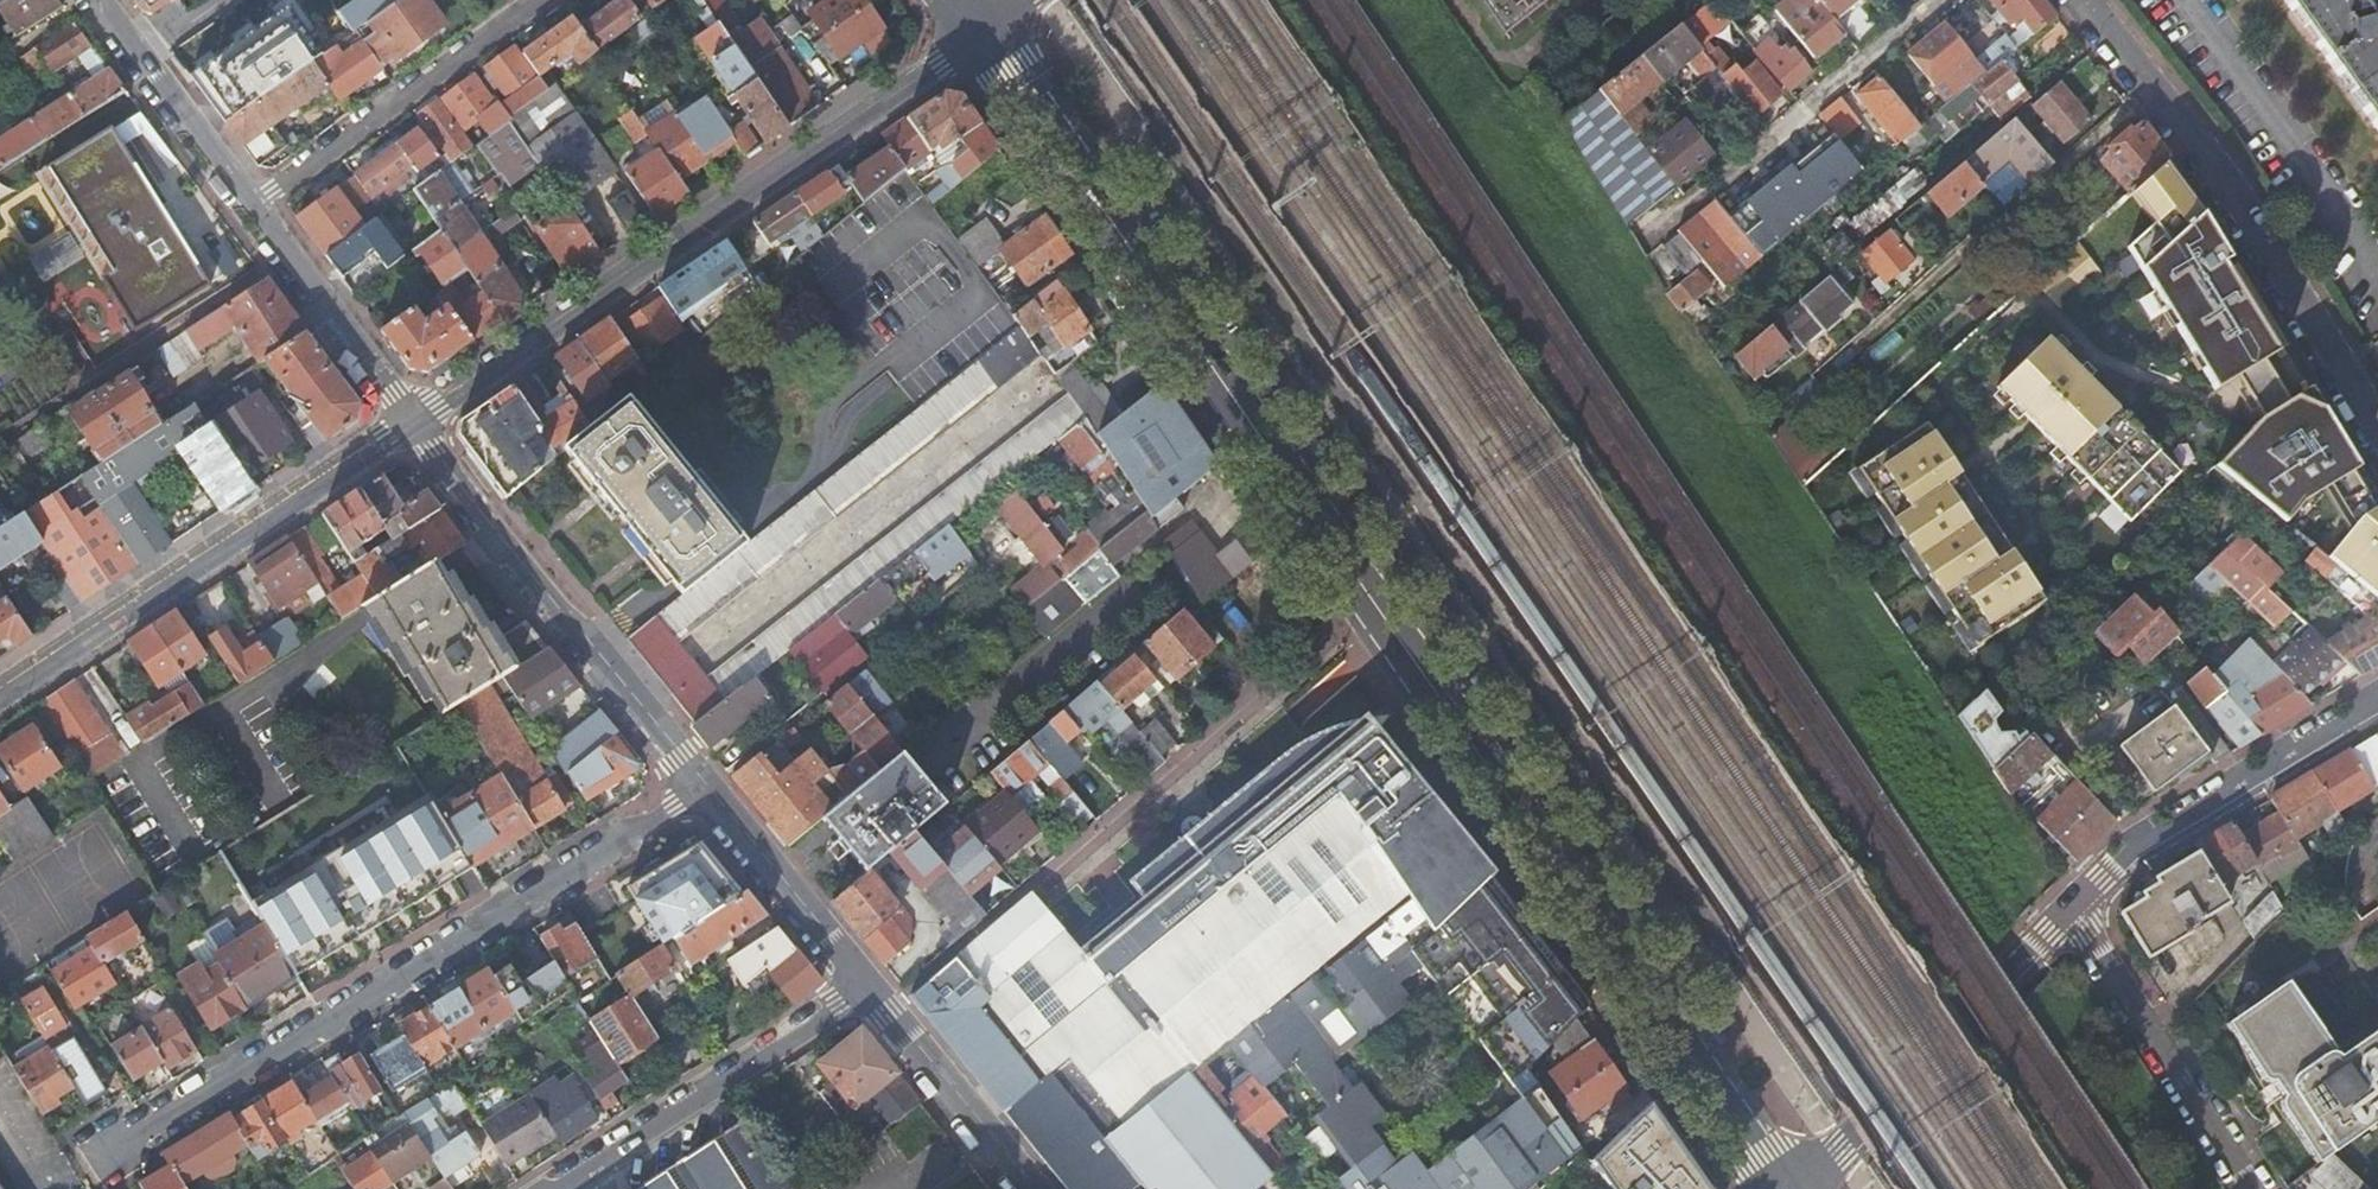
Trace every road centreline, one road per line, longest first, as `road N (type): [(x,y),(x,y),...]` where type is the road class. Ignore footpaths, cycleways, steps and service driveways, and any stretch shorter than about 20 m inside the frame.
road 1 (residential): [(702,790),(84,1167)]
road 2 (secondary): [(1368,595),(1766,1188)]
road 3 (tertiary): [(407,422),(707,227),(978,35)]
road 4 (tertiary): [(0,693),(407,422)]
road 5 (residential): [(702,790),(407,422)]
road 6 (residential): [(1034,882),(1368,595)]
road 7 (residential): [(2161,89),(1831,378)]
road 8 (residential): [(2377,422),(2233,180),(2161,89)]
road 9 (residential): [(1802,1188),(2076,904)]
road 10 (secondary): [(978,35),(985,87),(1070,213),(1188,330)]
road 11 (residential): [(863,987),(556,1188)]
road 12 (residential): [(1932,0),(1649,232)]
road 13 (secondary): [(1188,330),(1118,208),(1010,57),(978,35)]
road 14 (residential): [(2377,702),(2140,844),(2076,904)]
road 15 (residential): [(248,204),(539,0)]
road 16 (residential): [(2076,904),(2261,1188)]
road 17 (secondary): [(1188,330),(1368,595)]
road 18 (residential): [(248,204),(407,422)]
road 19 (residential): [(1028,1188),(863,987)]
road 20 (residential): [(92,0),(248,204)]
road 21 (residential): [(863,987),(702,790)]

